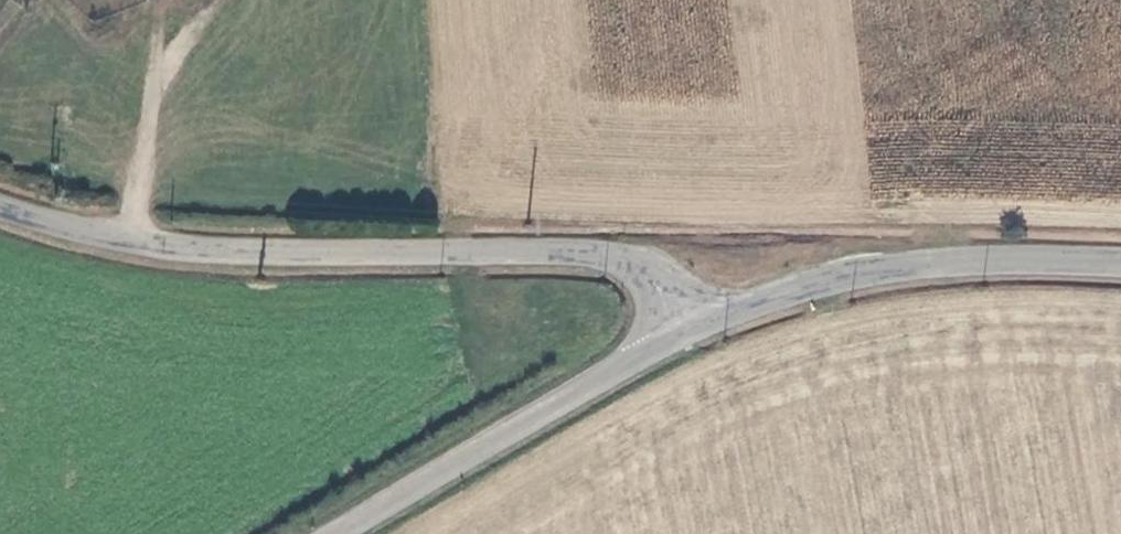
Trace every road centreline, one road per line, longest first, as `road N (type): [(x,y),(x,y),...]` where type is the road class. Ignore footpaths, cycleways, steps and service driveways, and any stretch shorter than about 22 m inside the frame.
road 1 (tertiary): [(0,210),(119,242),(224,254),(609,255),(649,273),(687,333)]
road 2 (tertiary): [(1120,265),(896,269),(801,285),(687,333)]
road 3 (tertiary): [(687,333),(385,506)]

